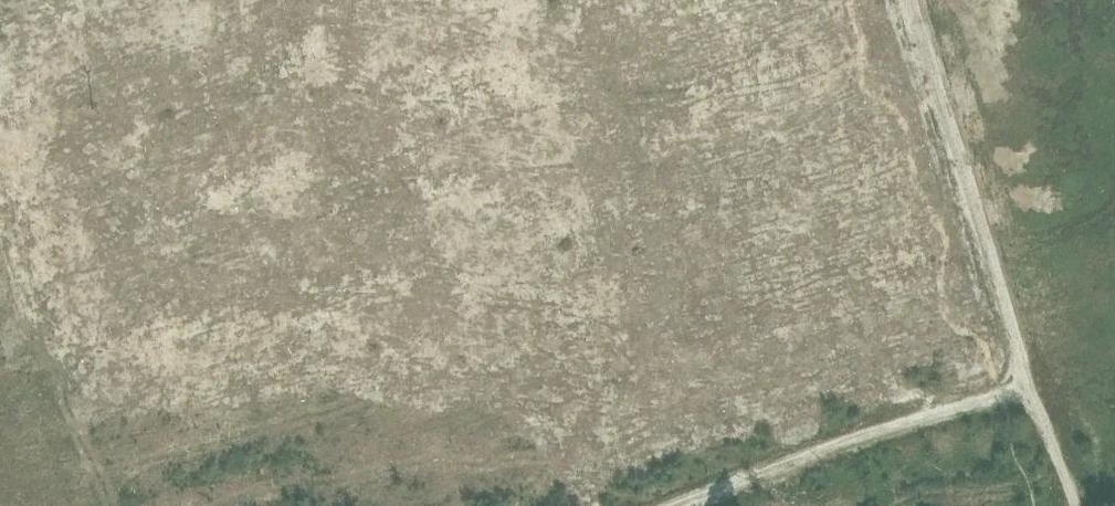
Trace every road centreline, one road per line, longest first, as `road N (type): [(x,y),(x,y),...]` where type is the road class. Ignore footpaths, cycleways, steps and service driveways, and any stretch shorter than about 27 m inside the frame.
road 1 (track): [(1071,505),(909,0)]
road 2 (track): [(1032,387),(770,462),(683,505)]

